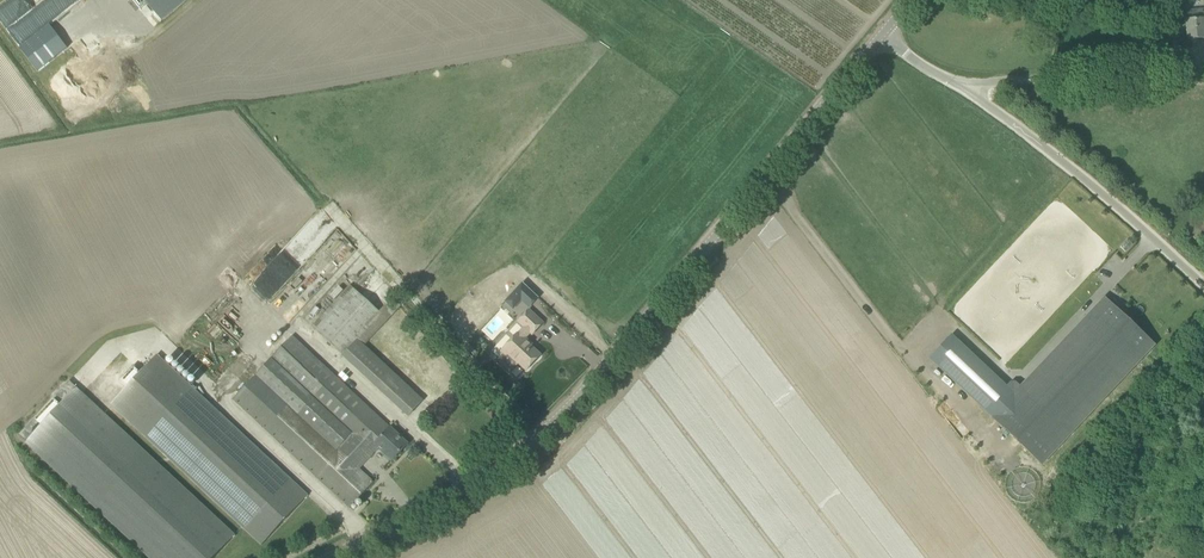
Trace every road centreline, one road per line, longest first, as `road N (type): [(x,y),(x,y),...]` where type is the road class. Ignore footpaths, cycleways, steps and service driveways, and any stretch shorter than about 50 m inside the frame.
road 1 (tertiary): [(315,557),(435,497),(540,419),(883,34)]
road 2 (unclassified): [(1203,288),(1099,192),(957,87)]
road 3 (unclassified): [(957,87),(1203,67)]

